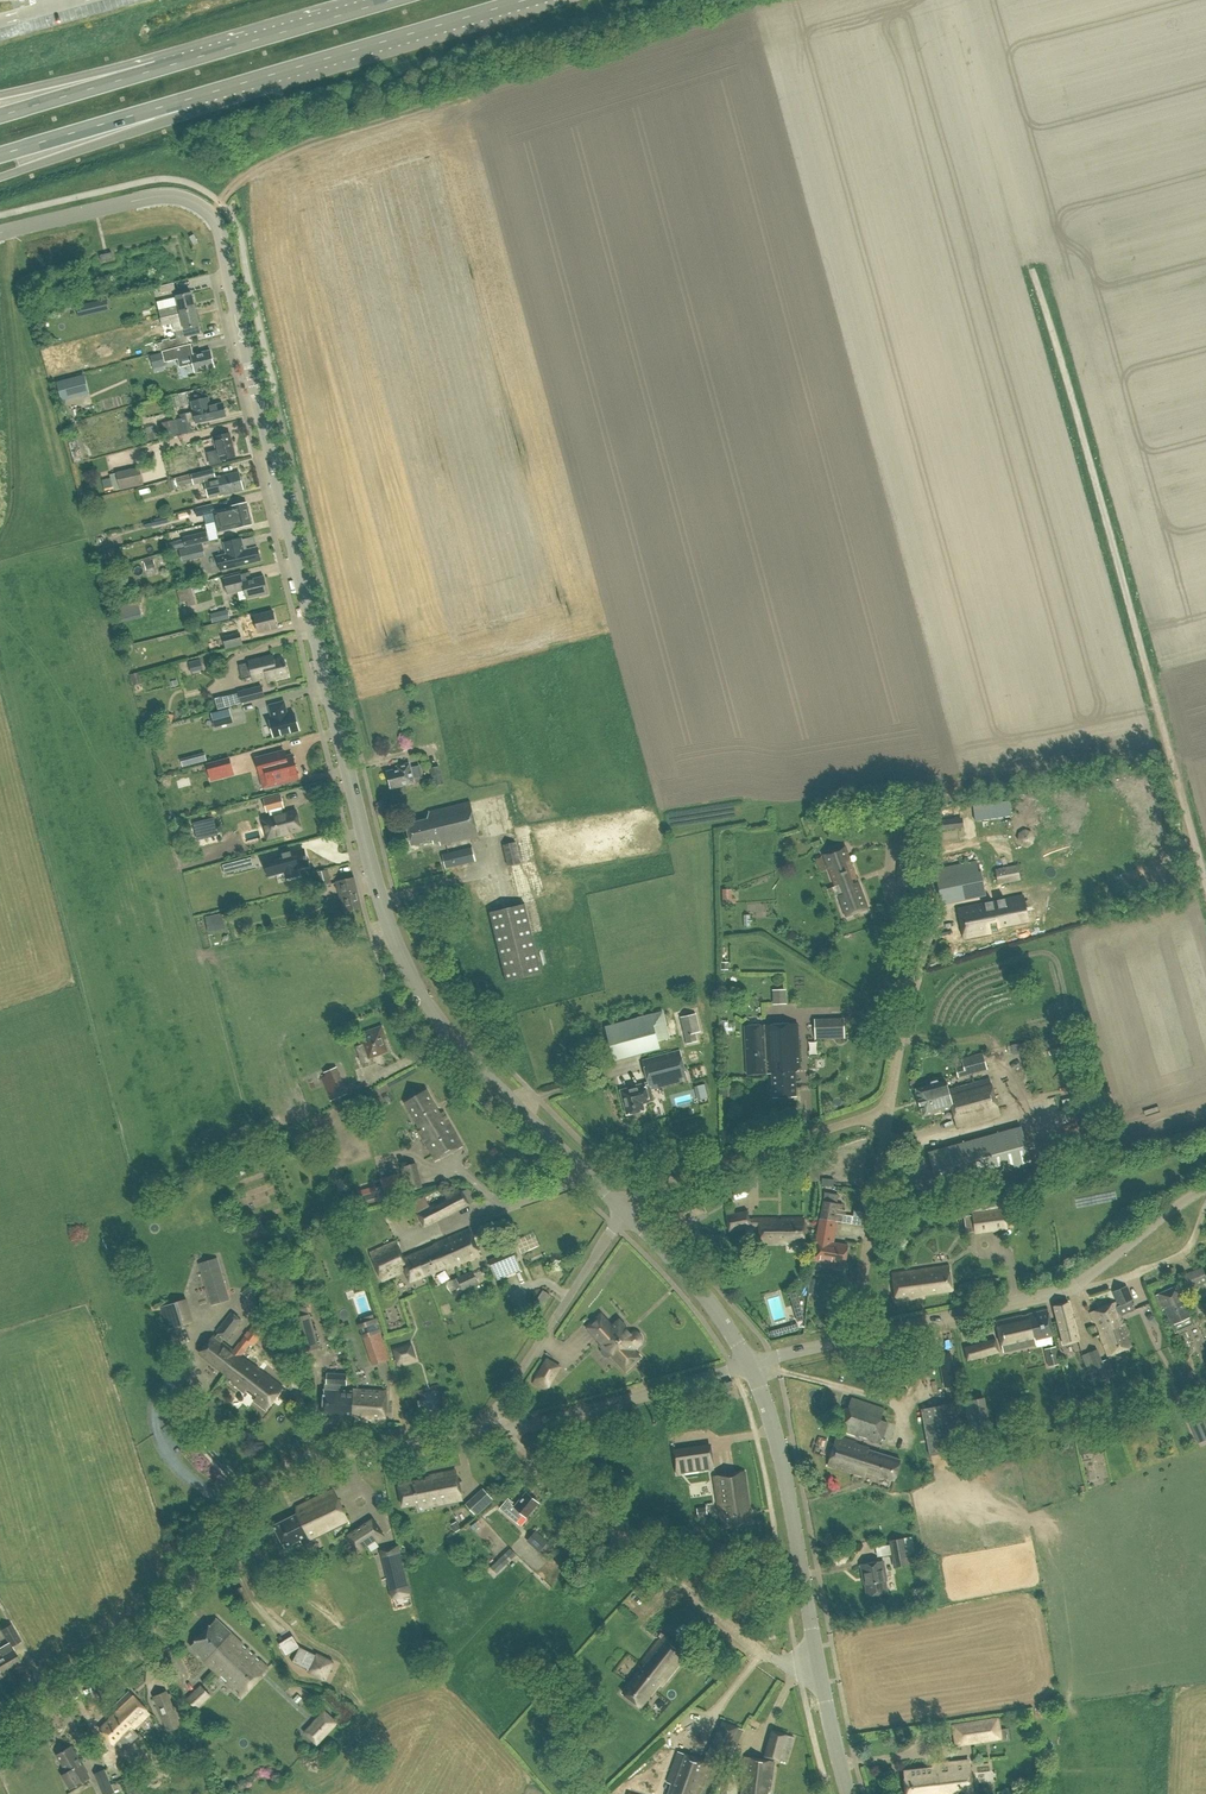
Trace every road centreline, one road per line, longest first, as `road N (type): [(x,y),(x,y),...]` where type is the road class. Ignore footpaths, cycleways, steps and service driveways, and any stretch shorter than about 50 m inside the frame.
road 1 (tertiary): [(623,1212),(487,1075),(442,1021),(398,945),(355,802),(218,222),(204,208),(165,196),(0,233)]
road 2 (track): [(1205,884),(1035,272)]
road 3 (unclassified): [(0,1736),(123,1662),(160,1628),(274,1479),(315,1460),(492,1424)]
road 4 (unclassified): [(821,1682),(800,1681),(492,1424)]
road 5 (primary): [(178,103),(526,0)]
road 6 (tertiary): [(821,1682),(779,1442),(751,1364)]
road 7 (unclassified): [(623,1212),(651,1187),(859,1119),(887,1120)]
road 8 (unclassified): [(492,1424),(558,1419),(751,1364)]
road 9 (unclassified): [(492,1424),(623,1212)]
road 10 (primary): [(393,0),(158,69)]
road 11 (unclassified): [(853,1338),(1078,1284)]
road 12 (unclassified): [(853,1338),(887,1120)]
road 13 (tertiary): [(751,1364),(716,1308),(623,1212)]
road 14 (primary): [(0,178),(178,103)]
road 15 (primary): [(0,156),(178,103)]
road 16 (primary): [(158,69),(0,116)]
road 17 (residential): [(1078,1284),(1124,1279),(1174,1259),(1192,1244),(1205,1207)]
road 18 (primary): [(158,69),(0,96)]
road 19 (unclassified): [(1078,1284),(1205,1188)]
road 20 (unclassified): [(887,1120),(918,974)]

